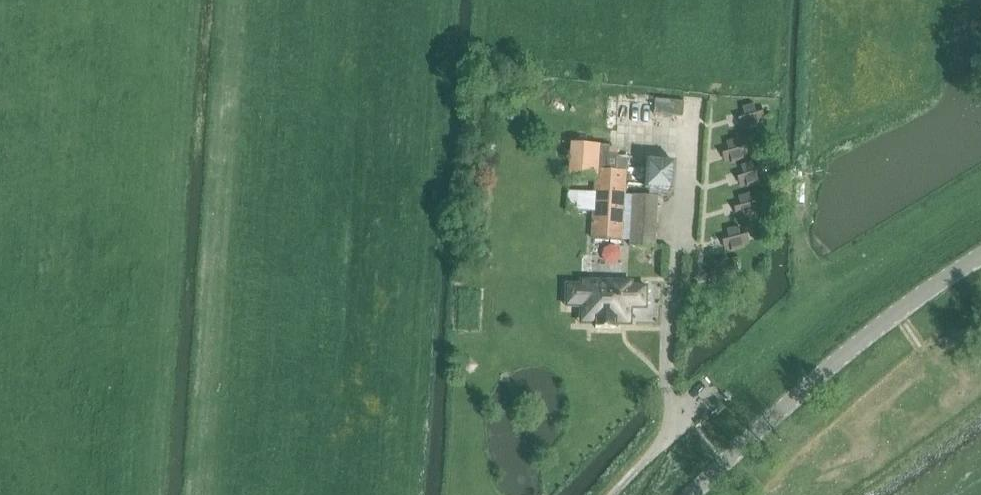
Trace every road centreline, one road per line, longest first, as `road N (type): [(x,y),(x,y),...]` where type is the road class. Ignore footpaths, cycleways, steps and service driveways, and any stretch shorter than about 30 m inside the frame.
road 1 (track): [(207,494),(219,292),(264,0)]
road 2 (track): [(127,494),(163,0)]
road 3 (tertiary): [(692,494),(808,384),(980,258)]

